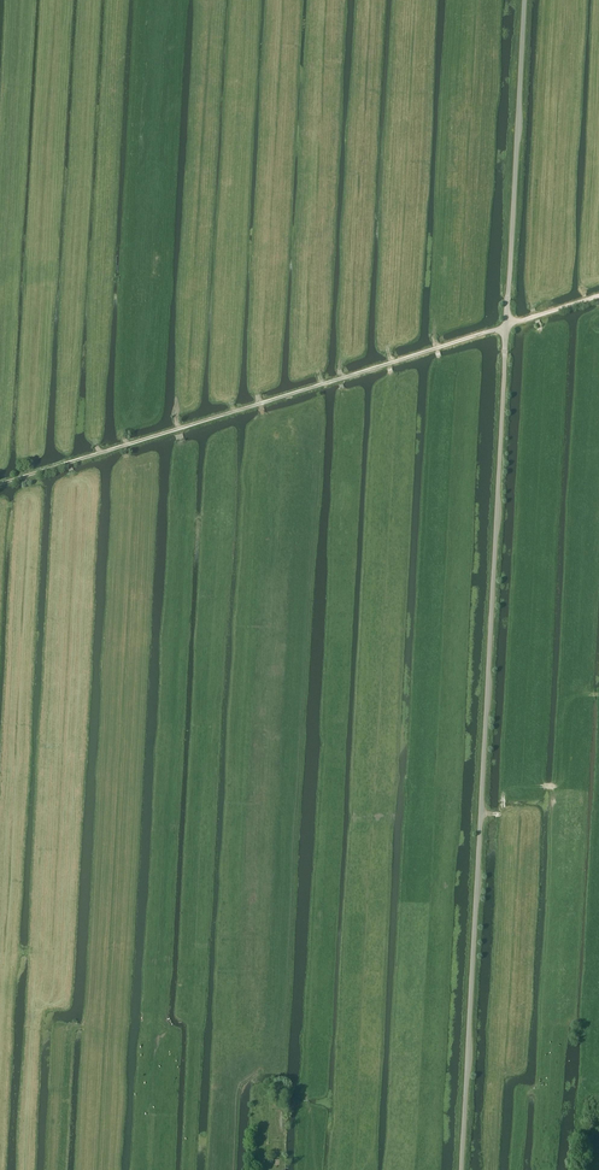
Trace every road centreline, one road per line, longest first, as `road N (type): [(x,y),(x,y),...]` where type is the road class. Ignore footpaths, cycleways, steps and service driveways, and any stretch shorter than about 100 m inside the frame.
road 1 (unclassified): [(462,1169),(524,0)]
road 2 (track): [(0,483),(598,295)]

